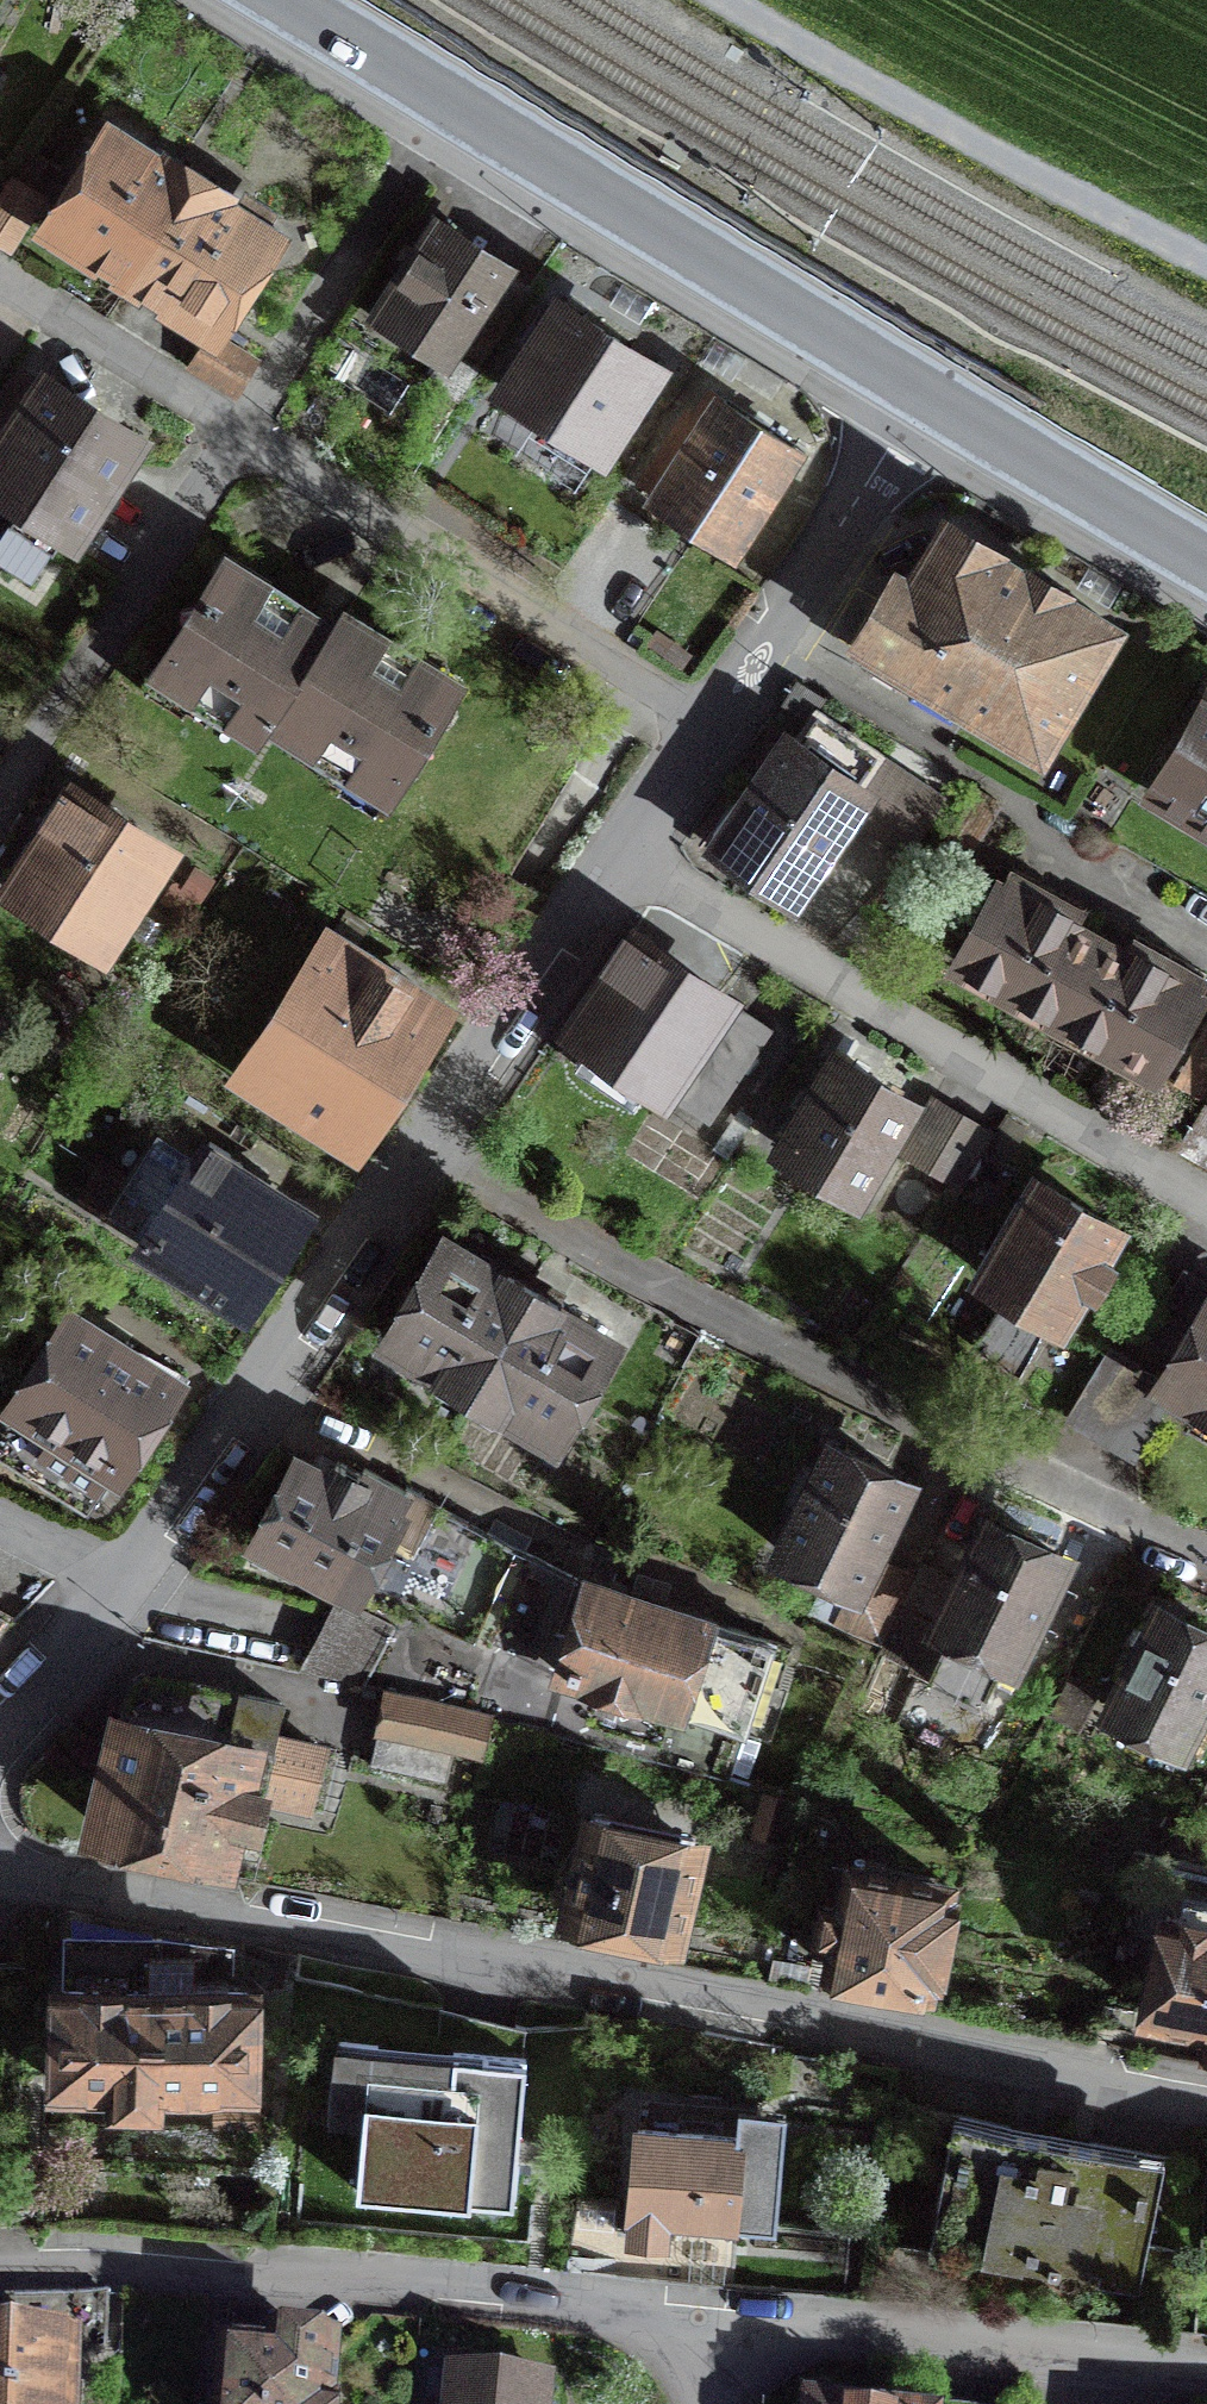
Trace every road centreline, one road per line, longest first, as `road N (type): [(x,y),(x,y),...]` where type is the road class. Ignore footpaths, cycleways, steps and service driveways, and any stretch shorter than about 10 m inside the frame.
road 1 (residential): [(1206,2100),(739,2002),(0,1869)]
road 2 (residential): [(1206,1558),(743,1331),(421,1154)]
road 3 (residential): [(716,2323),(65,2266),(0,2269)]
road 4 (residential): [(629,855),(1206,1197)]
road 5 (residential): [(242,424),(714,717)]
road 6 (tertiary): [(923,386),(457,106)]
road 7 (track): [(731,0),(1005,159),(1206,257)]
road 8 (residential): [(125,1582),(421,1154)]
road 9 (residential): [(716,2323),(1206,2370)]
road 10 (residential): [(0,801),(242,424)]
road 11 (residential): [(714,717),(923,386)]
road 12 (residential): [(242,424),(457,106)]
road 13 (residential): [(421,1154),(629,855)]
road 14 (tertiary): [(1206,559),(923,386)]
road 15 (residential): [(0,273),(242,424)]
road 16 (tertiary): [(457,106),(289,0)]
road 17 (residential): [(1206,946),(1037,851)]
road 18 (residential): [(0,1728),(125,1582)]
road 19 (residential): [(629,855),(714,717)]
road 20 (residential): [(125,1582),(0,1517)]

